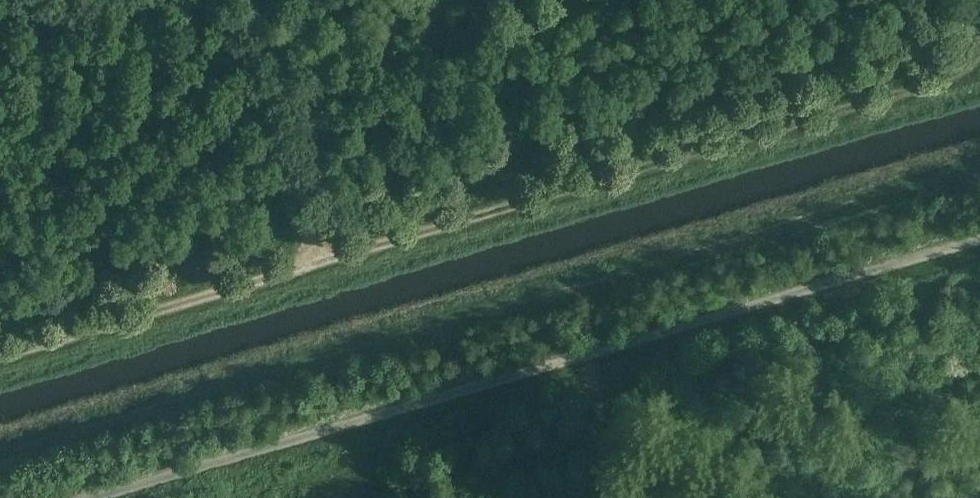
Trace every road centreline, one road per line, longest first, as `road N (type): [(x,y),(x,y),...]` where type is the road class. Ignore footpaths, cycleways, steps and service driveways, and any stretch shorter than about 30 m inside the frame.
road 1 (track): [(113,497),(979,243)]
road 2 (track): [(979,26),(977,61),(914,93),(305,270)]
road 3 (track): [(223,0),(305,270),(0,361)]

